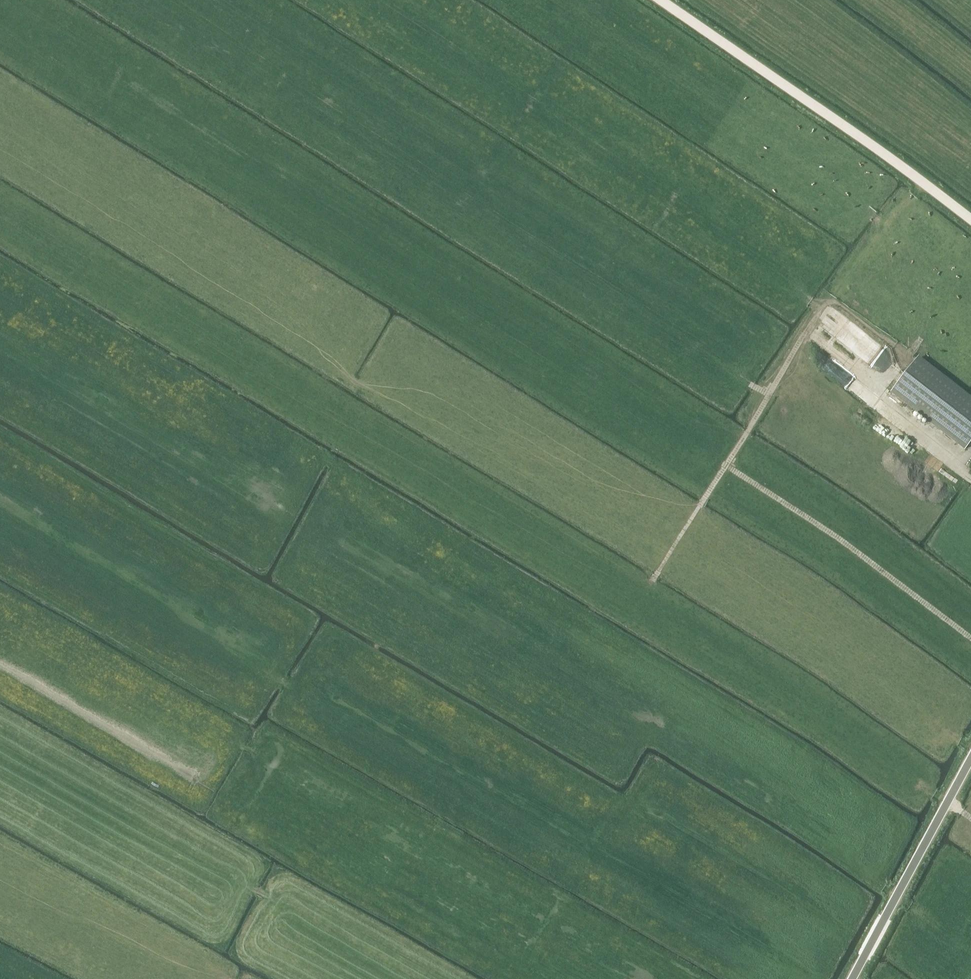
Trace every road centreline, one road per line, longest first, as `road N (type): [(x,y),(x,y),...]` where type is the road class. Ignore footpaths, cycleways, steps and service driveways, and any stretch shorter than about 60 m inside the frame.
road 1 (unclassified): [(970,221),(659,0)]
road 2 (unclassified): [(852,978),(970,756)]

